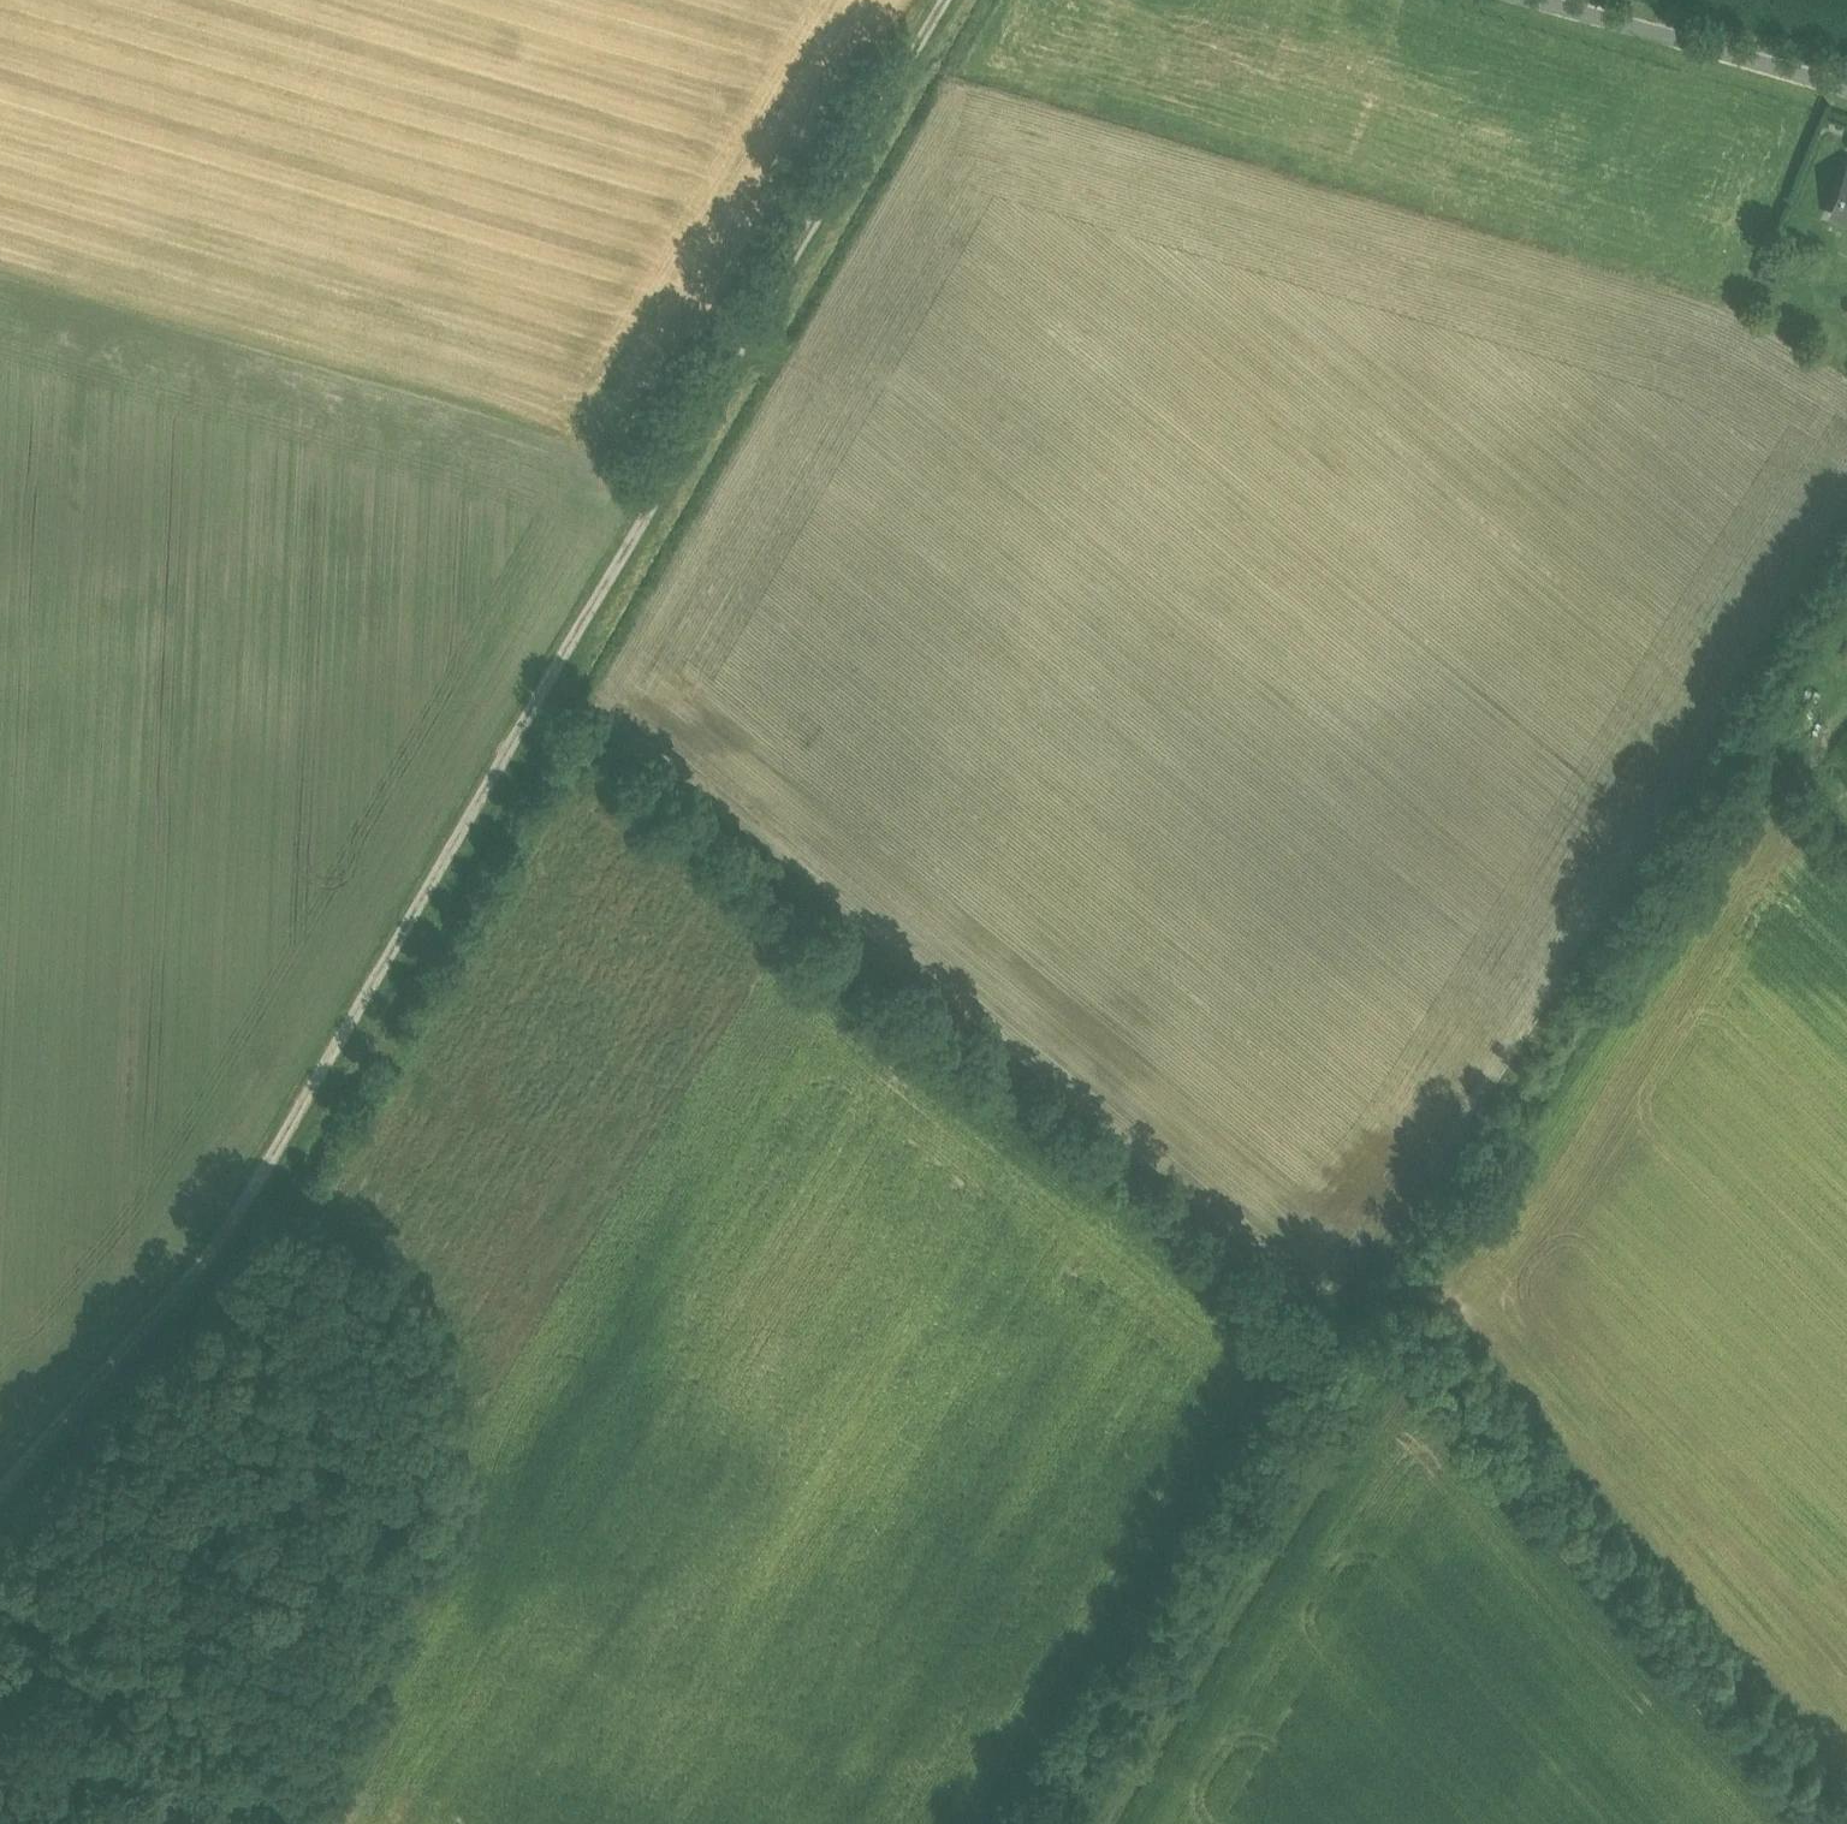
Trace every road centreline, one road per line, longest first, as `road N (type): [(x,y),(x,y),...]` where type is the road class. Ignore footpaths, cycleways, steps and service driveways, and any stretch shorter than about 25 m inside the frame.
road 1 (track): [(0,1499),(188,1279),(945,0)]
road 2 (unclassified): [(1530,0),(1846,91)]

